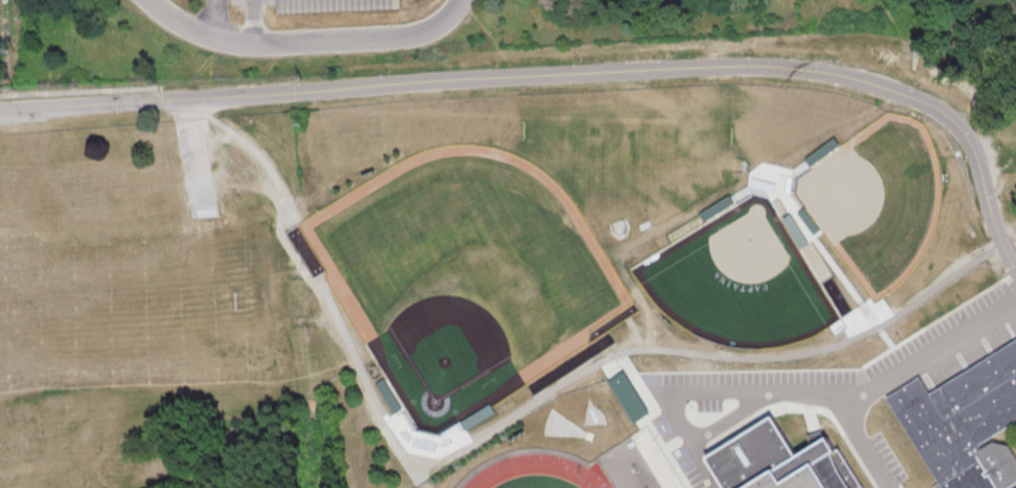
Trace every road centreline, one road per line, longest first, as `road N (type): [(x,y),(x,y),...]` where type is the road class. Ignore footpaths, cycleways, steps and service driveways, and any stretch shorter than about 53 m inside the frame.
road 1 (residential): [(1015,266),(955,124),(916,98),(814,69),(745,64),(527,74),(0,109)]
road 2 (residential): [(456,0),(439,21),(414,32),(244,43),(209,35),(155,0)]

